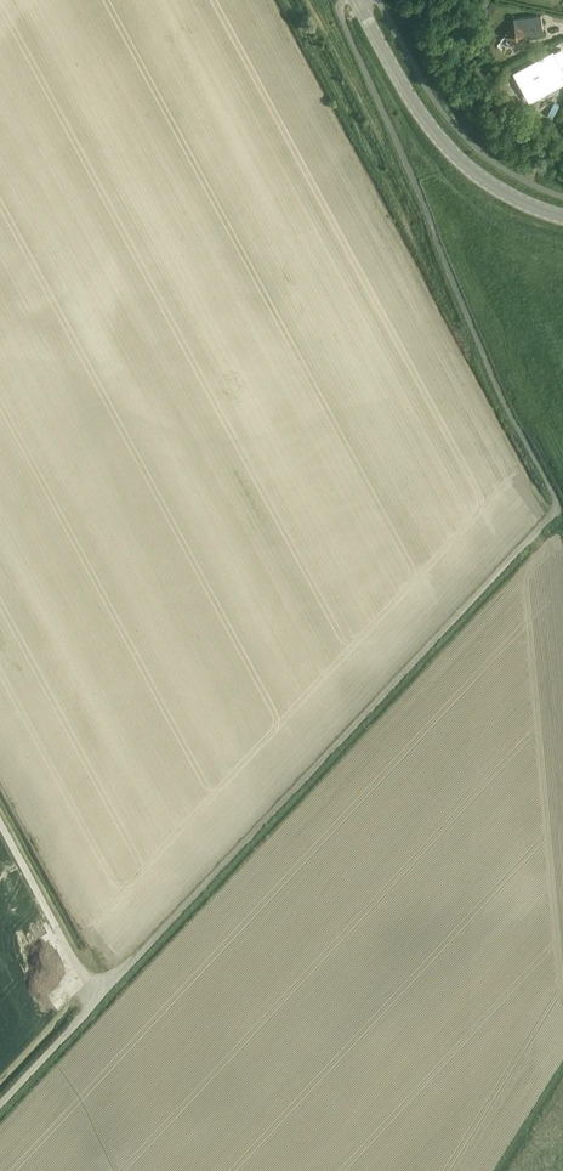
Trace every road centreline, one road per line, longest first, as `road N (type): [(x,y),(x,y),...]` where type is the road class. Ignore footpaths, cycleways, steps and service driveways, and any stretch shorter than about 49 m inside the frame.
road 1 (unclassified): [(0,1106),(548,519)]
road 2 (tertiary): [(562,217),(512,198),(458,160),(414,104),(357,0)]

